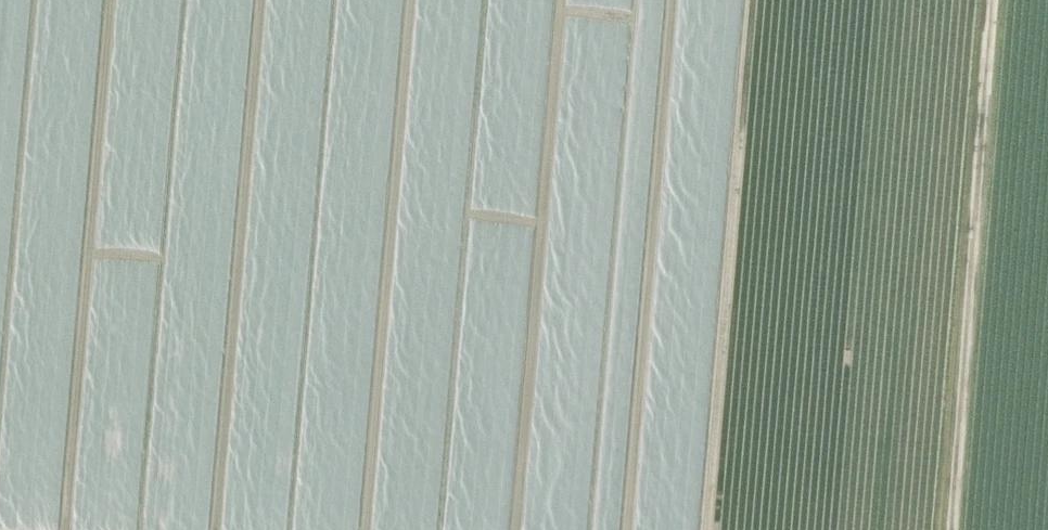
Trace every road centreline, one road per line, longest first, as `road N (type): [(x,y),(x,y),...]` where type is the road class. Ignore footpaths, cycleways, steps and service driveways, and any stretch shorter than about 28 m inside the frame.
road 1 (track): [(993,0),(952,529)]

